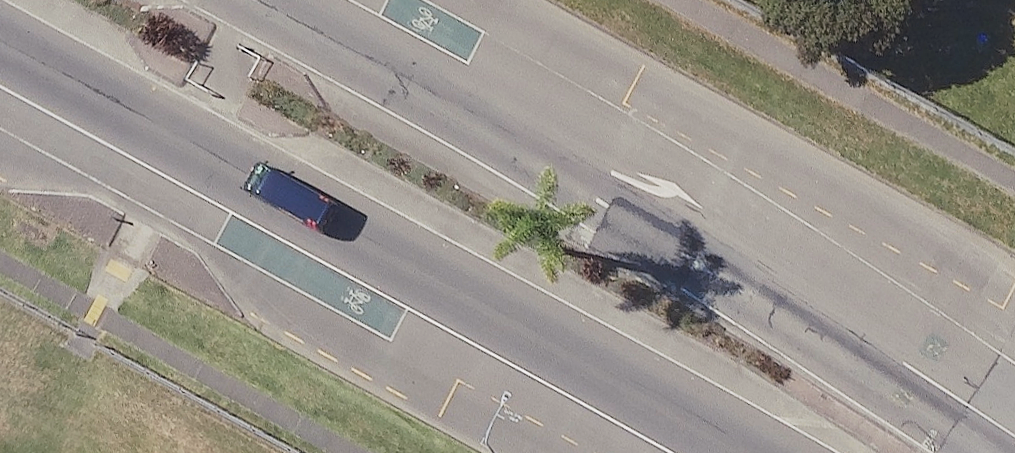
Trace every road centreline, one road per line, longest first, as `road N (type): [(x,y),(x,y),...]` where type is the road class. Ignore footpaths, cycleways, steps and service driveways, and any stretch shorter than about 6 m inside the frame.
road 1 (secondary): [(275,0),(798,294),(1014,440)]
road 2 (secondary): [(749,452),(0,39)]

